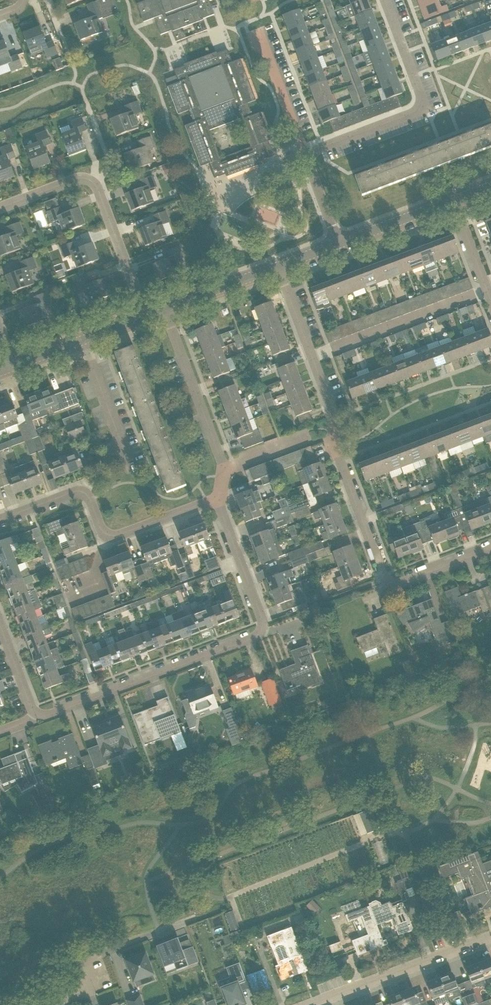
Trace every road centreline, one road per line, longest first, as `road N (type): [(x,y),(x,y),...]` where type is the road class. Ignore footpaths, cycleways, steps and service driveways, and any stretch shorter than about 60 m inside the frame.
road 1 (residential): [(279,266),(386,578),(404,582),(490,549)]
road 2 (residential): [(35,713),(45,717),(255,636),(262,618),(218,500)]
road 3 (residential): [(0,518),(76,491),(90,500),(101,528),(116,536),(218,500)]
road 4 (residential): [(0,208),(81,177),(95,182),(147,315)]
road 5 (residential): [(306,153),(419,106),(385,0)]
road 6 (residential): [(313,1004),(490,938)]
road 7 (residential): [(55,1004),(74,997),(98,956),(197,917)]
road 8 (residential): [(224,469),(166,308)]
road 9 (residential): [(131,466),(82,339)]
road 10 (residential): [(306,153),(262,39)]
road 11 (residential): [(339,244),(452,202)]
road 12 (residential): [(166,308),(279,266)]

